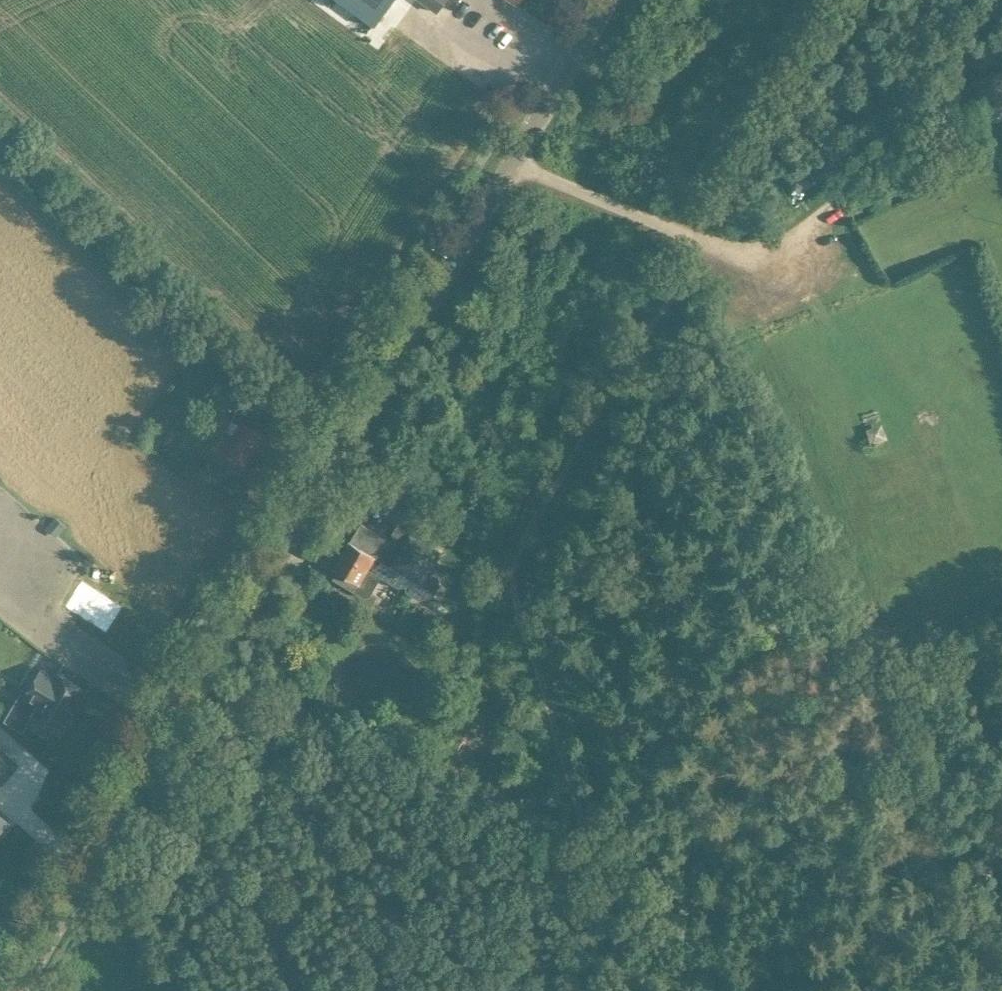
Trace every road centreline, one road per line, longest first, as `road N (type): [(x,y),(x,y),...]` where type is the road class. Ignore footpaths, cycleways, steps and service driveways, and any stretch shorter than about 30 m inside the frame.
road 1 (tertiary): [(21,990),(607,0)]
road 2 (track): [(490,146),(704,247),(514,561),(518,616),(634,990)]
road 3 (track): [(704,247),(1001,987)]

